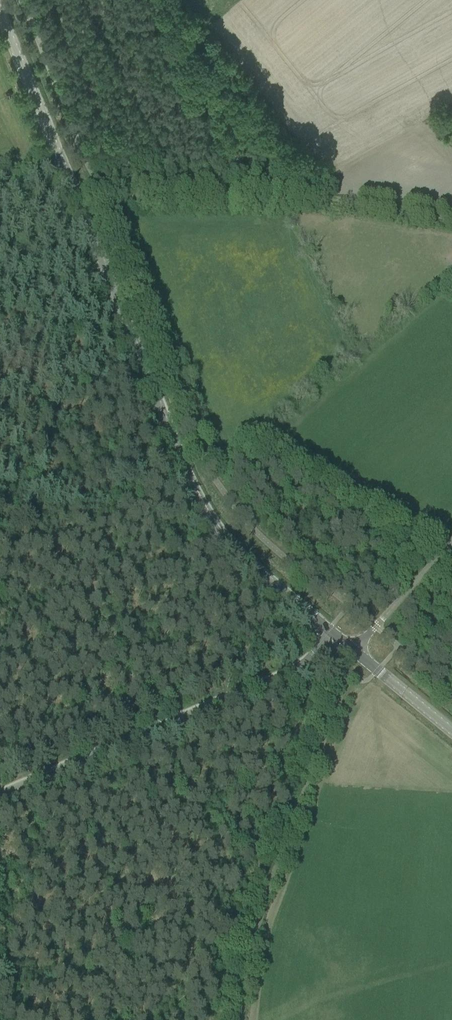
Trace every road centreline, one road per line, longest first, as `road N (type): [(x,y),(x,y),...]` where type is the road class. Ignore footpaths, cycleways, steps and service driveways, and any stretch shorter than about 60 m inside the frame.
road 1 (tertiary): [(338,636),(224,540),(196,496),(0,13)]
road 2 (unclassified): [(0,794),(294,671),(338,636)]
road 3 (track): [(239,1019),(265,897),(331,715),(360,682)]
road 4 (track): [(75,197),(269,196)]
road 5 (track): [(269,196),(451,219)]
road 6 (unclassified): [(353,649),(451,540)]
road 7 (tertiary): [(451,731),(353,649)]

